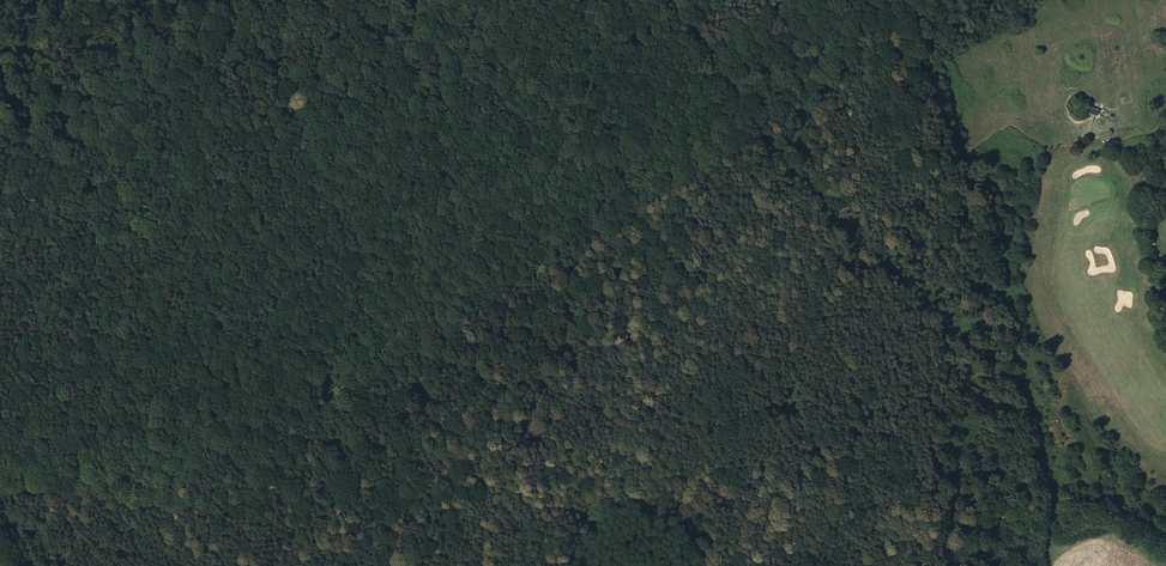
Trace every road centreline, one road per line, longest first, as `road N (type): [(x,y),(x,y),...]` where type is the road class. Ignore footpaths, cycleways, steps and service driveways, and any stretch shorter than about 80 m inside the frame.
road 1 (track): [(1165,549),(1108,521),(635,494),(161,506),(0,493)]

